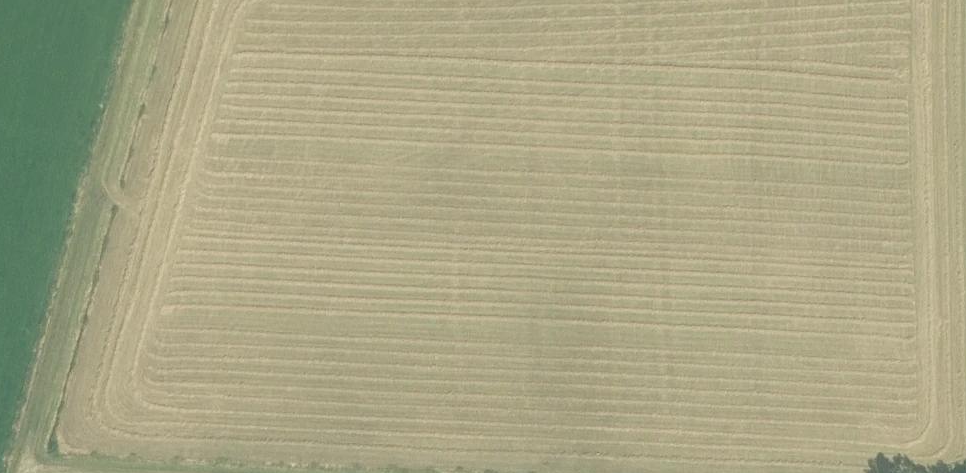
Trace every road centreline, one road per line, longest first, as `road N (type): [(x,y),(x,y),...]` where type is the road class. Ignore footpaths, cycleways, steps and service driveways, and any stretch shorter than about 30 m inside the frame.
road 1 (track): [(33,472),(28,446),(151,0)]

